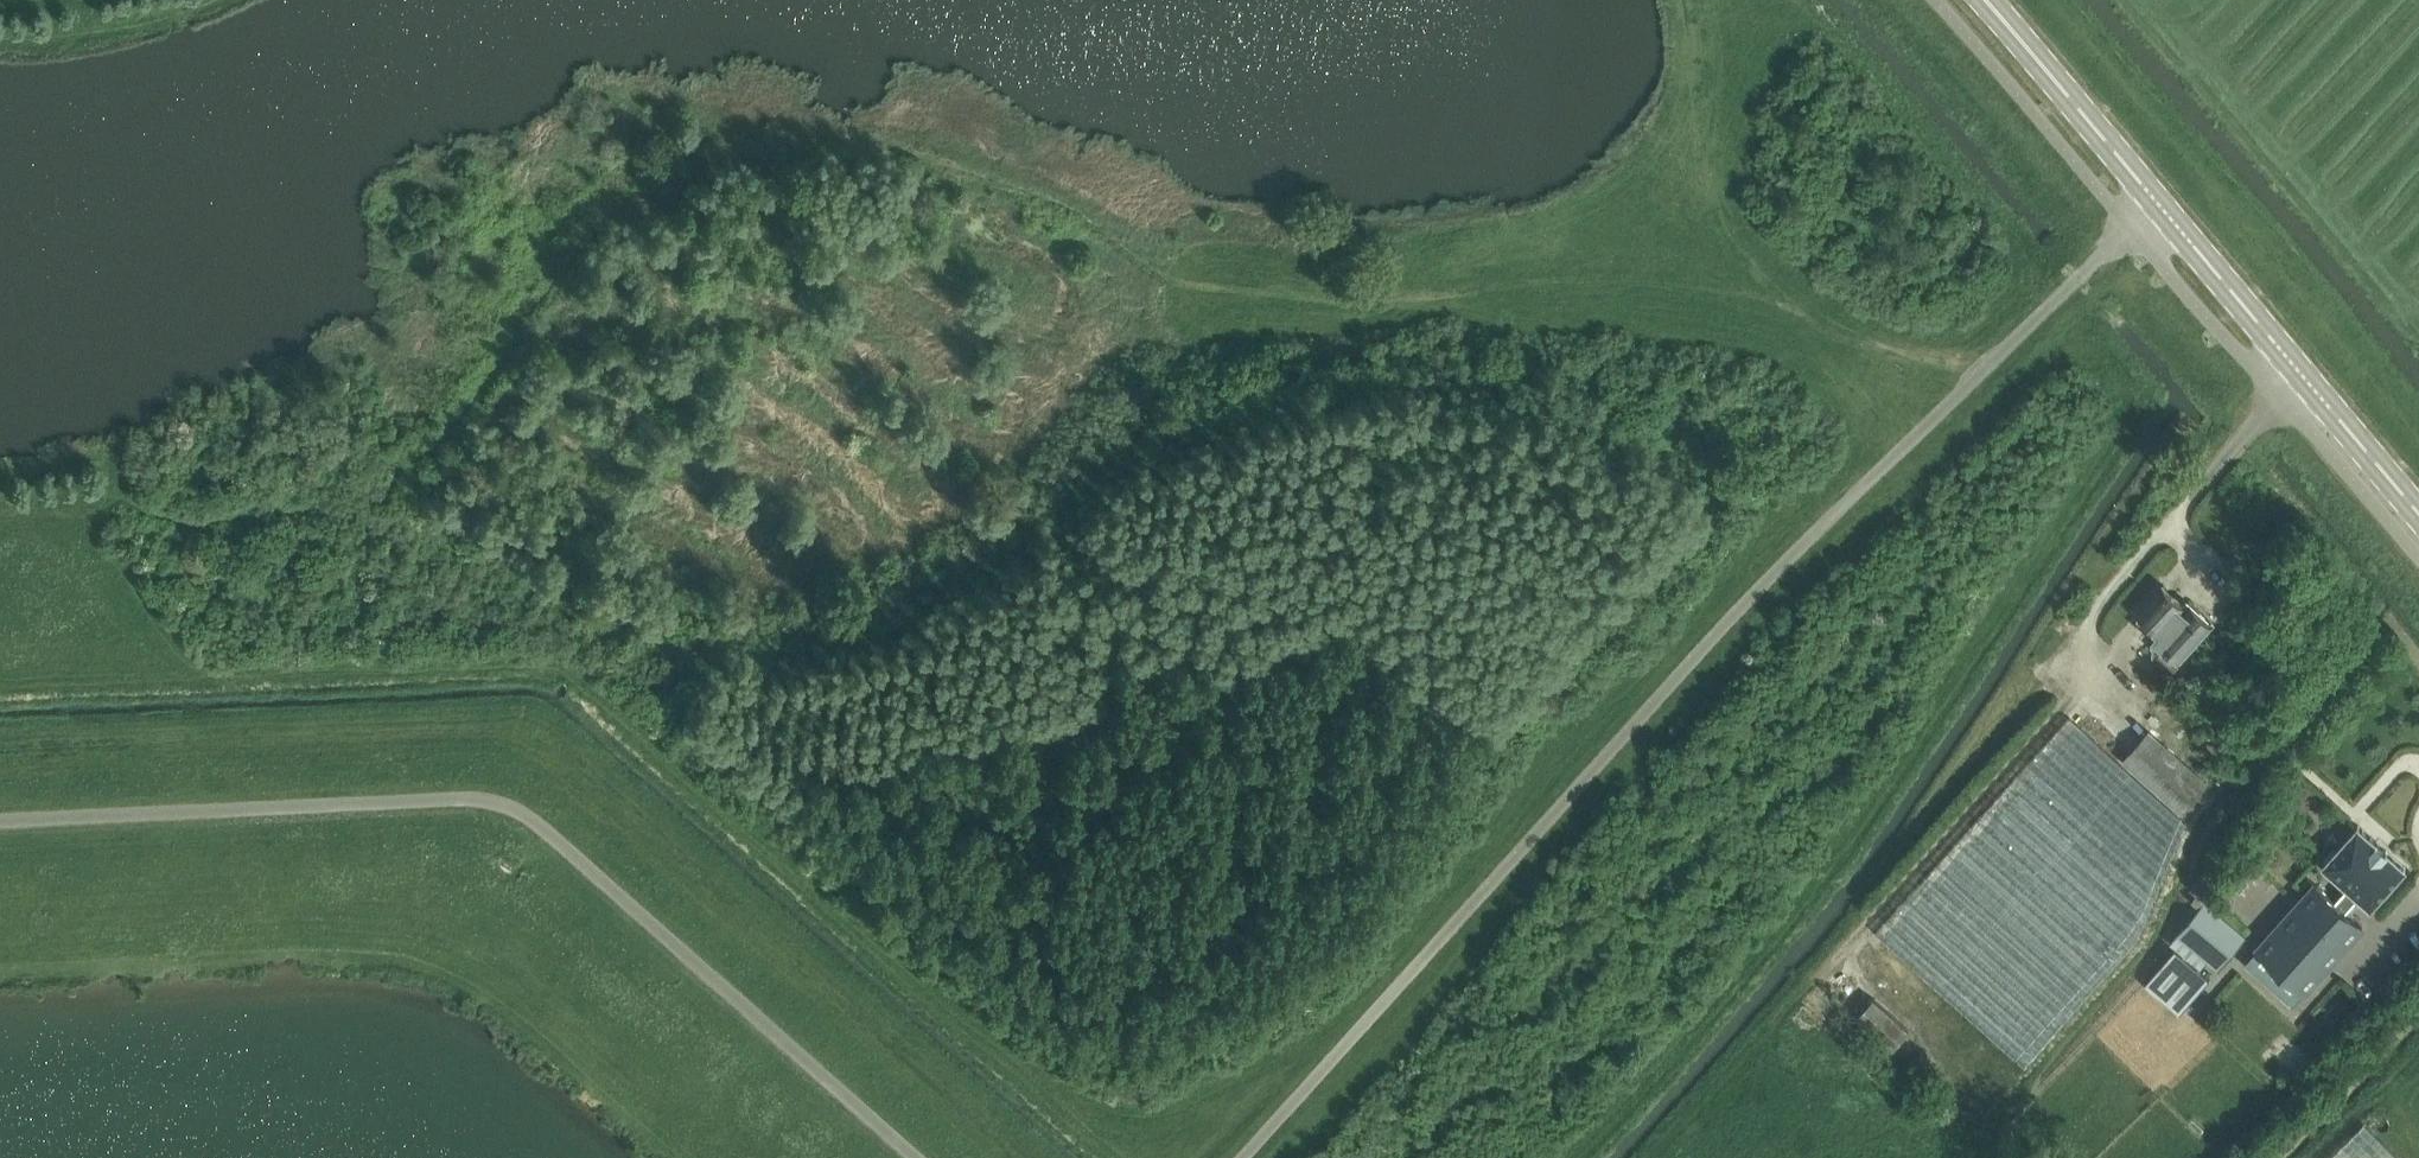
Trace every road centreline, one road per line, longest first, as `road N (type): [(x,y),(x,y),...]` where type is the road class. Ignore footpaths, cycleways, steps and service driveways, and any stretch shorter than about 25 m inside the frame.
road 1 (secondary): [(1985,0),(2418,515)]

